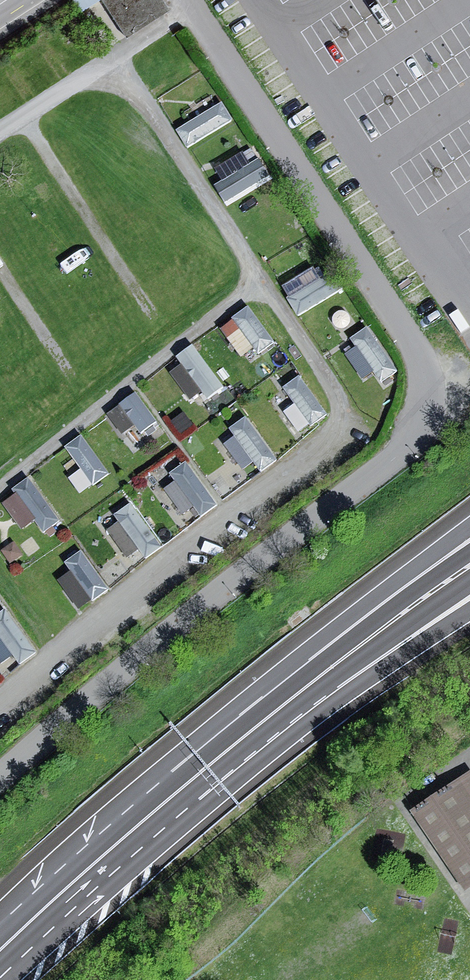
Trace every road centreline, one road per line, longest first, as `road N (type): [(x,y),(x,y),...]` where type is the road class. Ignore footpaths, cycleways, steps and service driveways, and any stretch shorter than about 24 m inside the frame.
road 1 (residential): [(186,0),(420,361),(424,417),(401,453),(0,781)]
road 2 (track): [(0,138),(92,77),(133,85),(335,392),(335,430),(0,712)]
road 3 (trunk): [(283,705),(0,950)]
road 4 (track): [(0,489),(259,282)]
road 5 (trunk): [(469,536),(283,705)]
road 6 (trunk): [(469,566),(283,705)]
road 7 (track): [(24,122),(152,315)]
road 8 (trunk): [(283,705),(469,602)]

